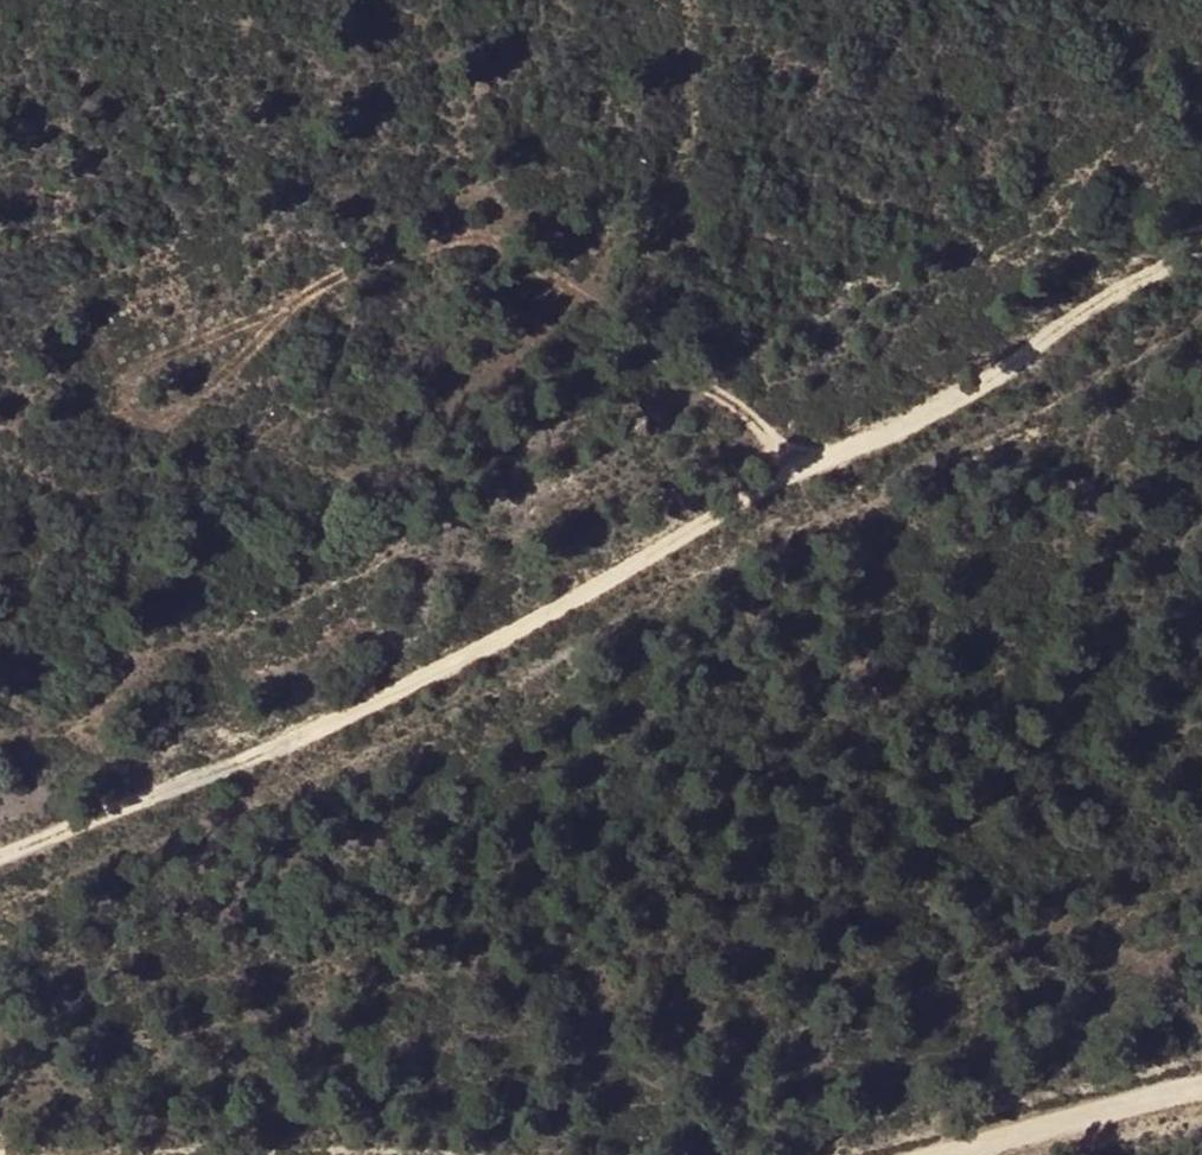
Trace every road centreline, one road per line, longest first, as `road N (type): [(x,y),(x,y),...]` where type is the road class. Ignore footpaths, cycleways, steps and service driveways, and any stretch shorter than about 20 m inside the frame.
road 1 (track): [(1201,245),(1106,309),(390,700),(0,862)]
road 2 (track): [(1201,1098),(951,1154)]

